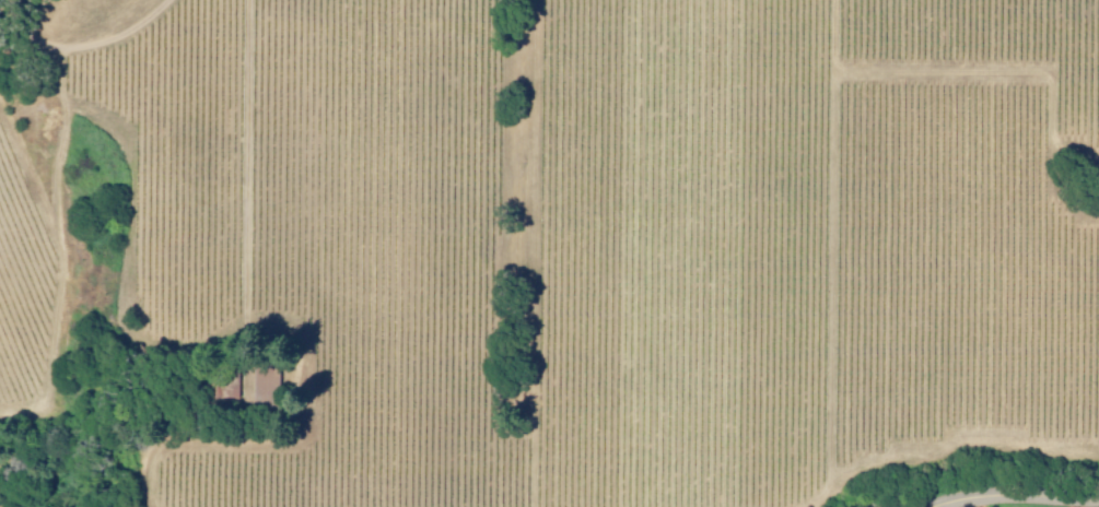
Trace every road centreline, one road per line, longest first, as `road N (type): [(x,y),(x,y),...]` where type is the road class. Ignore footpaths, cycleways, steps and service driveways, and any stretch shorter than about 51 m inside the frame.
road 1 (secondary): [(920,506),(966,490),(1064,500),(1098,496)]

